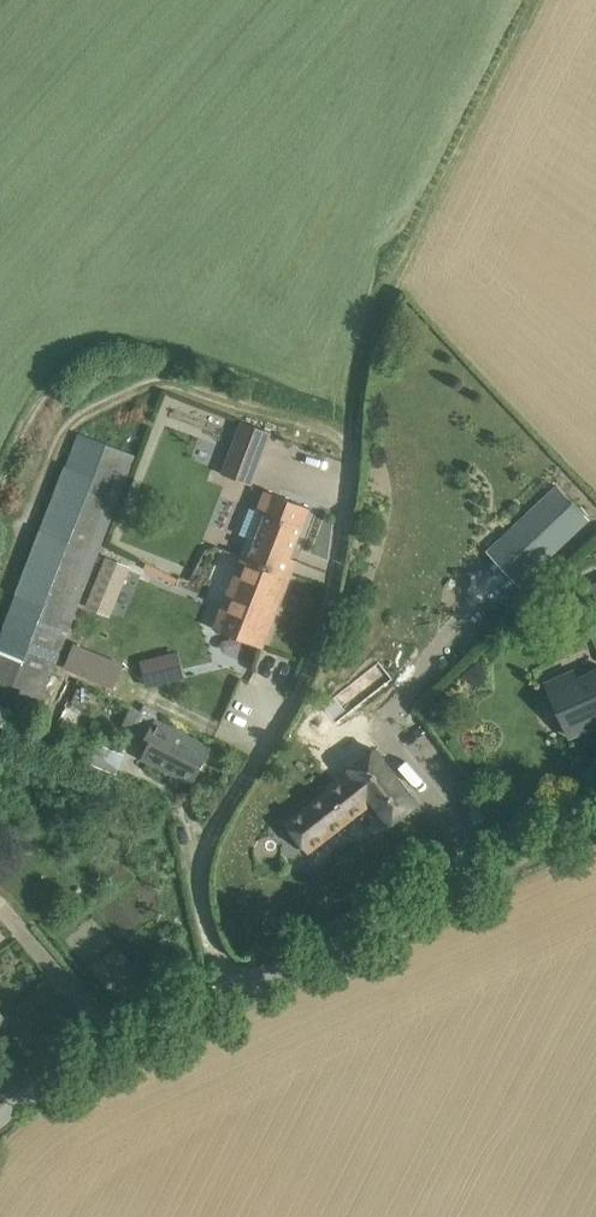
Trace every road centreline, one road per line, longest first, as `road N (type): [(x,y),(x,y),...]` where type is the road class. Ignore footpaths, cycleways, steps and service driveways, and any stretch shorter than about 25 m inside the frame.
road 1 (track): [(249,984),(225,974),(204,926),(197,859),(331,613),(356,392),(390,294),(536,0)]
road 2 (unclassified): [(0,1141),(97,1060),(595,819)]

